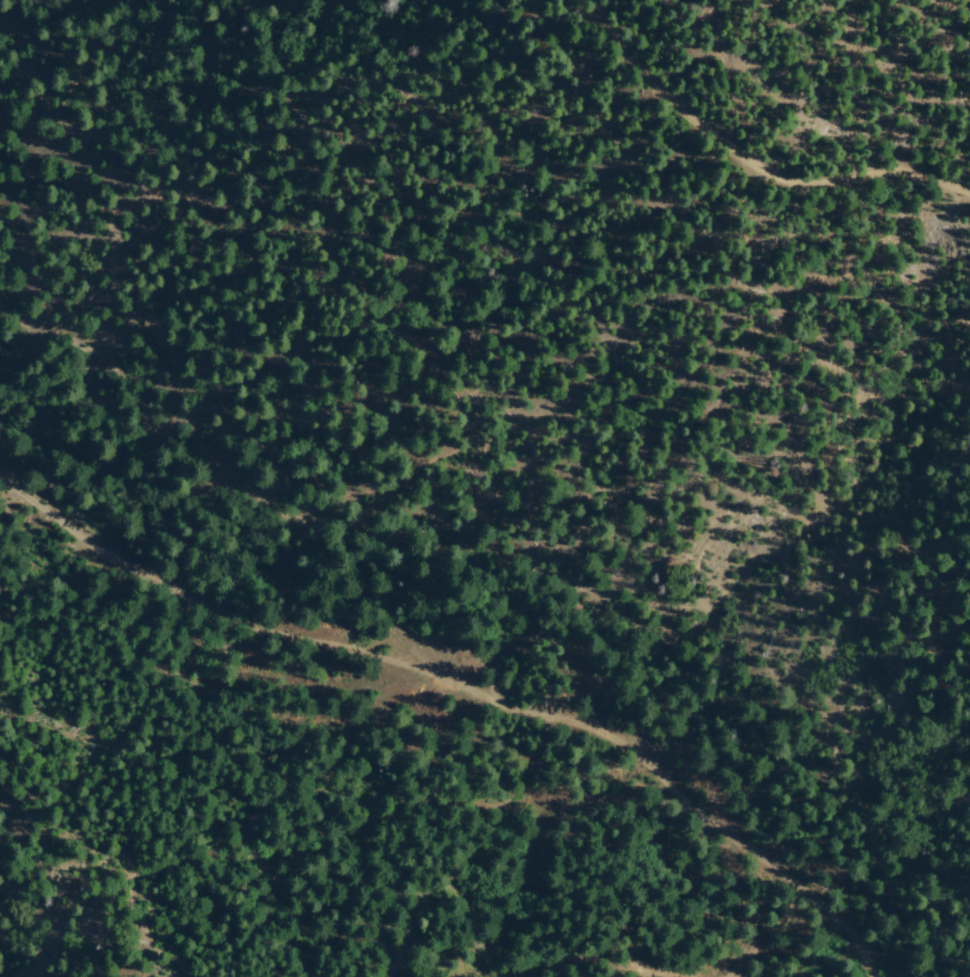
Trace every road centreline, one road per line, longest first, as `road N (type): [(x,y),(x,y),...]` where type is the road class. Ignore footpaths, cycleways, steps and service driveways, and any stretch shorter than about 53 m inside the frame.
road 1 (track): [(870,976),(848,938),(726,850),(652,770),(446,685),(280,646),(204,619),(123,577),(0,490)]
road 2 (track): [(969,191),(916,179),(761,181),(645,79),(605,29),(595,0)]

